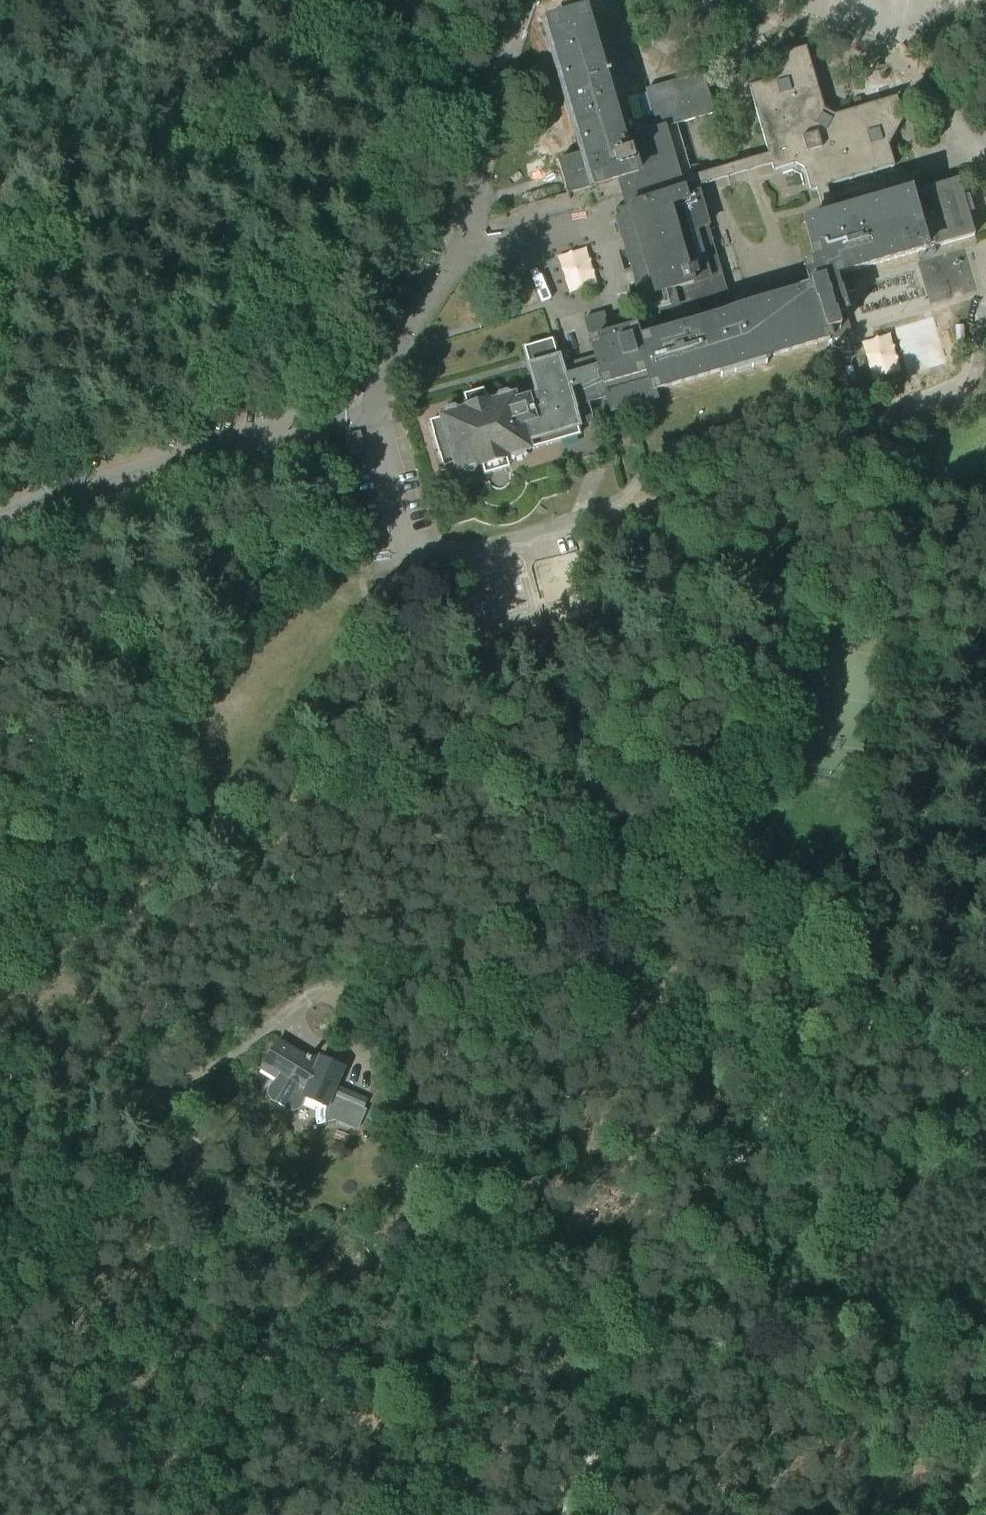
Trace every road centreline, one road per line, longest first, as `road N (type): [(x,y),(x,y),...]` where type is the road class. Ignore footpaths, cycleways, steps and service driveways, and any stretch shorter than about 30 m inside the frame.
road 1 (track): [(575,1514),(778,1093),(892,1013),(922,1006),(985,1037)]
road 2 (track): [(985,648),(813,1013),(811,1067)]

